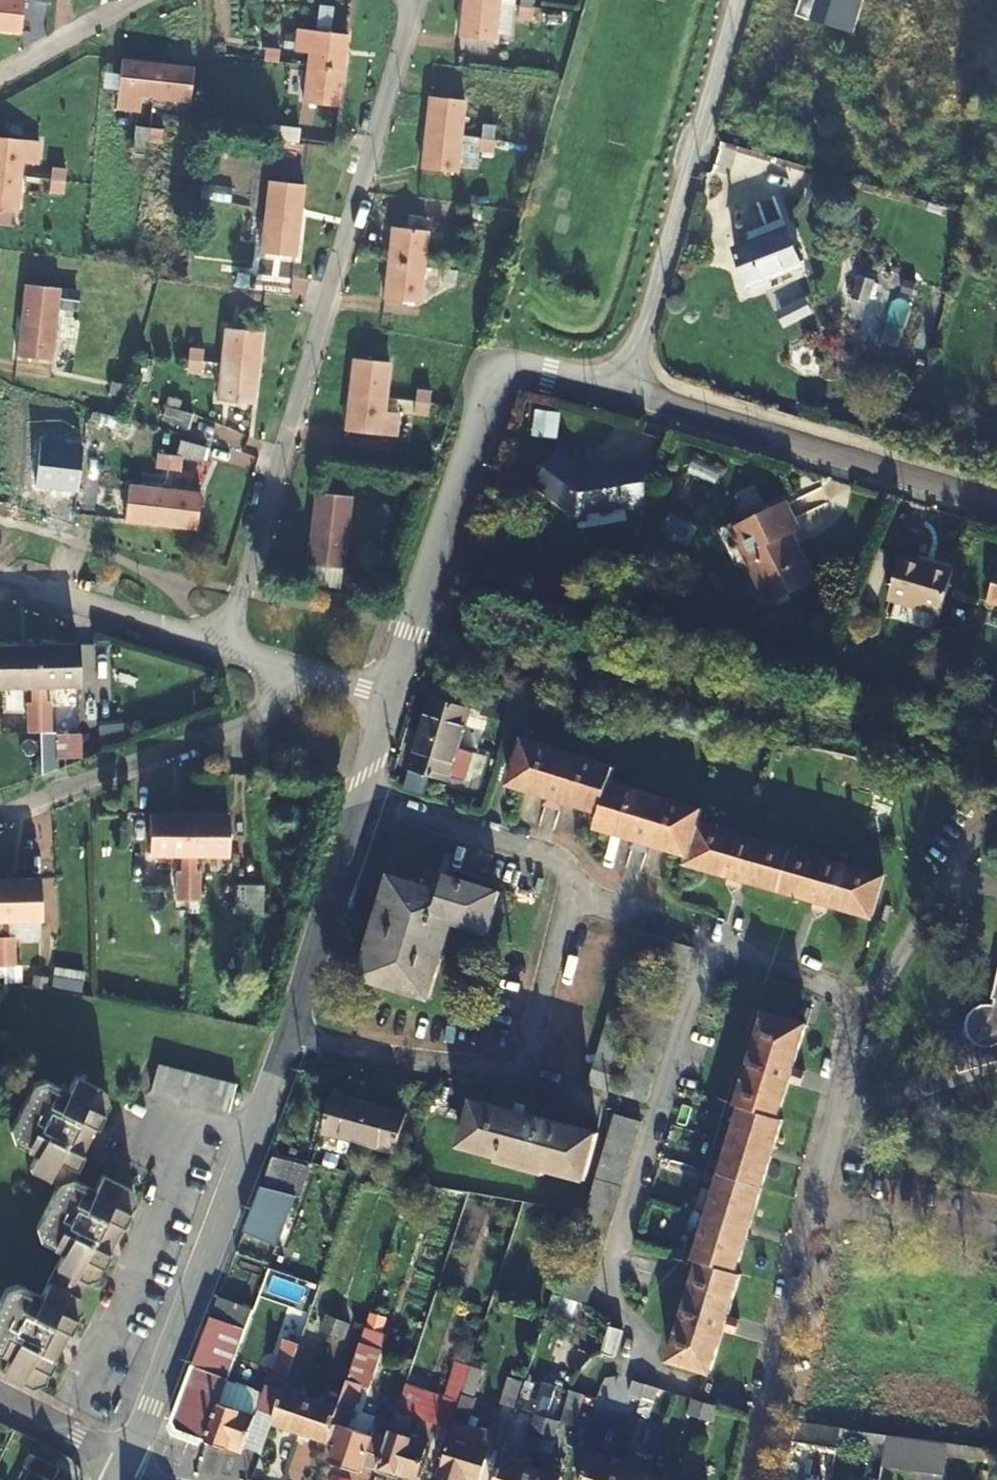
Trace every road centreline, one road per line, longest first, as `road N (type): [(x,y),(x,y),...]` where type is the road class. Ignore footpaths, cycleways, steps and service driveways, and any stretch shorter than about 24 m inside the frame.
road 1 (residential): [(750,1479),(862,1024),(827,985),(745,959),(706,968),(605,1296)]
road 2 (residential): [(269,1047),(500,1072),(529,1056),(572,869),(357,791)]
road 3 (residential): [(222,643),(416,0)]
road 4 (residential): [(389,694),(483,397),(504,370),(623,395)]
road 5 (residential): [(123,1465),(152,1404),(269,1047)]
road 6 (residential): [(737,0),(623,395)]
road 7 (residential): [(623,395),(996,502)]
road 8 (residential): [(269,1047),(357,791)]
road 9 (residential): [(222,643),(0,576)]
road 10 (residential): [(389,694),(222,643)]
road 11 (residential): [(0,80),(149,0)]
road 12 (residential): [(0,1397),(123,1465)]

